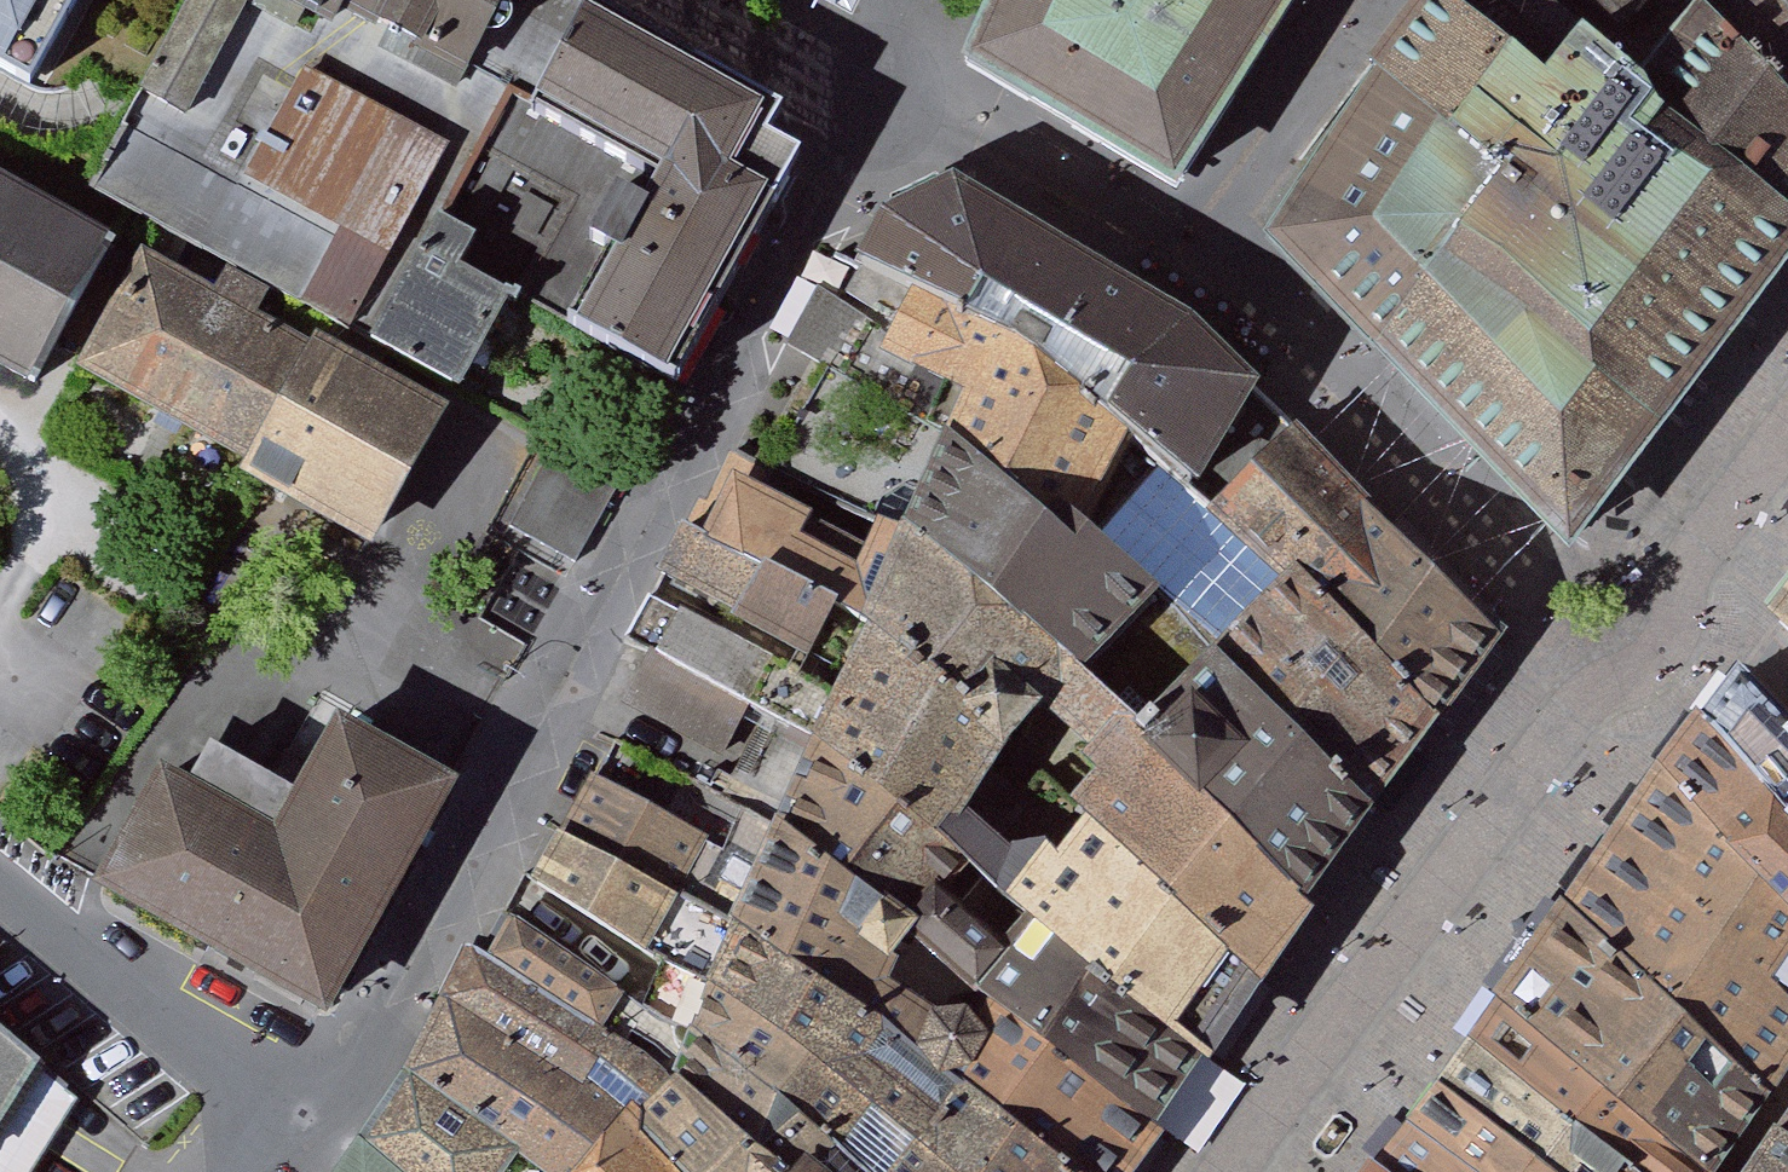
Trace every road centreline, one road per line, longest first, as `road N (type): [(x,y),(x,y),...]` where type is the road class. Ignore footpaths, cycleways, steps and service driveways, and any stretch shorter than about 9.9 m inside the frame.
road 1 (residential): [(269,1171),(313,1126),(0,892)]

